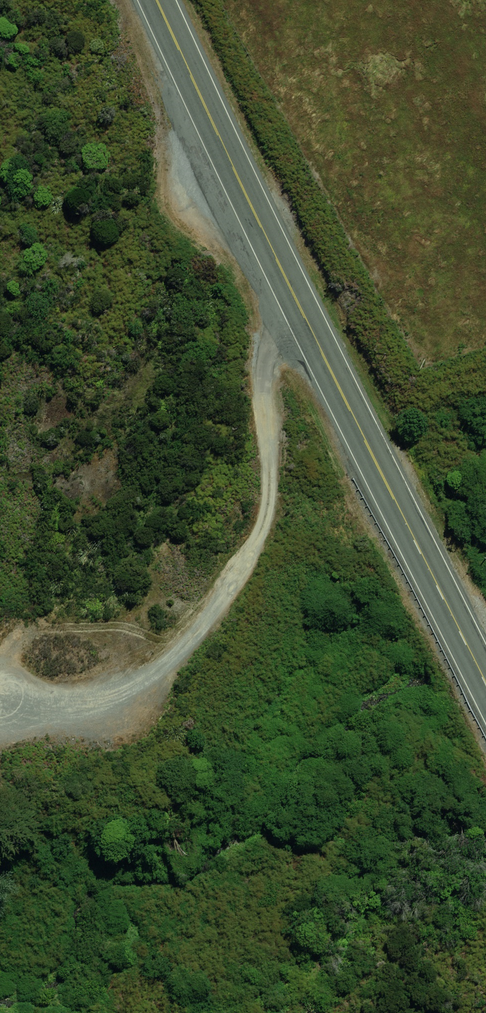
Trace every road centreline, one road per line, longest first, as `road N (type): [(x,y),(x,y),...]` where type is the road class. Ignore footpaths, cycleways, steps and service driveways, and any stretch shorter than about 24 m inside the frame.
road 1 (trunk): [(158,0),(485,684)]
road 2 (track): [(299,306),(256,355),(244,400),(250,520),(227,584),(169,666),(116,703),(0,735)]

